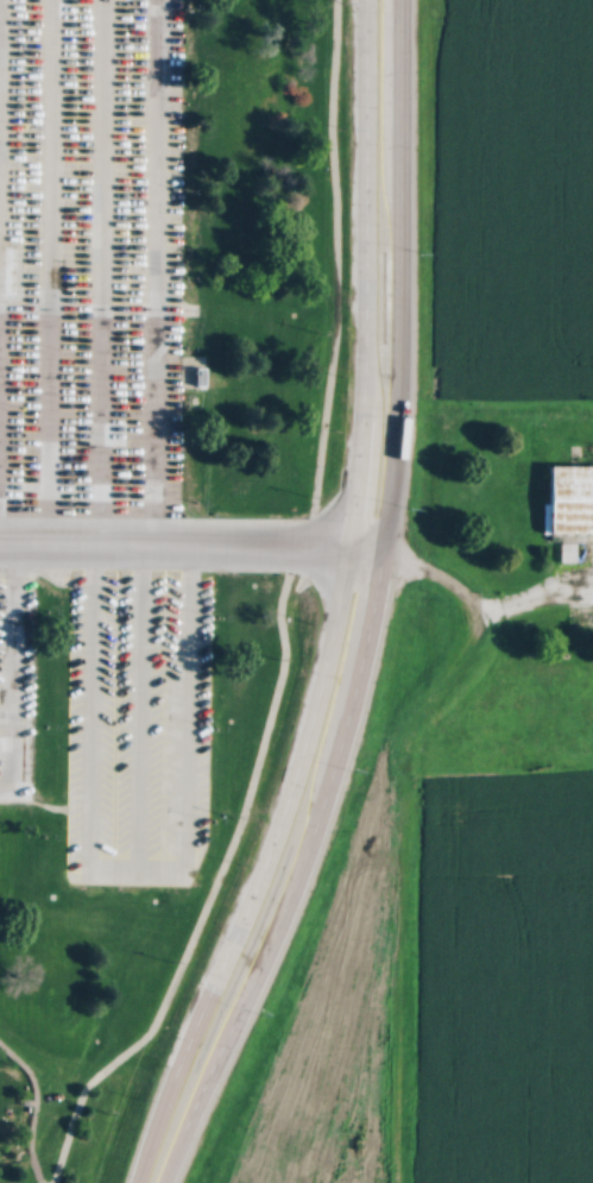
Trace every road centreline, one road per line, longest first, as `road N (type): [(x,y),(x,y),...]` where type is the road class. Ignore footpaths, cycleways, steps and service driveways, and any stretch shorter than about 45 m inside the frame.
road 1 (secondary): [(360,0),(360,383),(341,571),(292,772),(165,1083)]
road 2 (secondary): [(208,1065),(315,816),(368,610),(393,416),(398,0)]
road 3 (residential): [(392,1182),(403,754),(472,633),(472,615),(448,578),(378,550),(345,548)]
road 4 (secondary): [(158,1182),(208,1065)]

